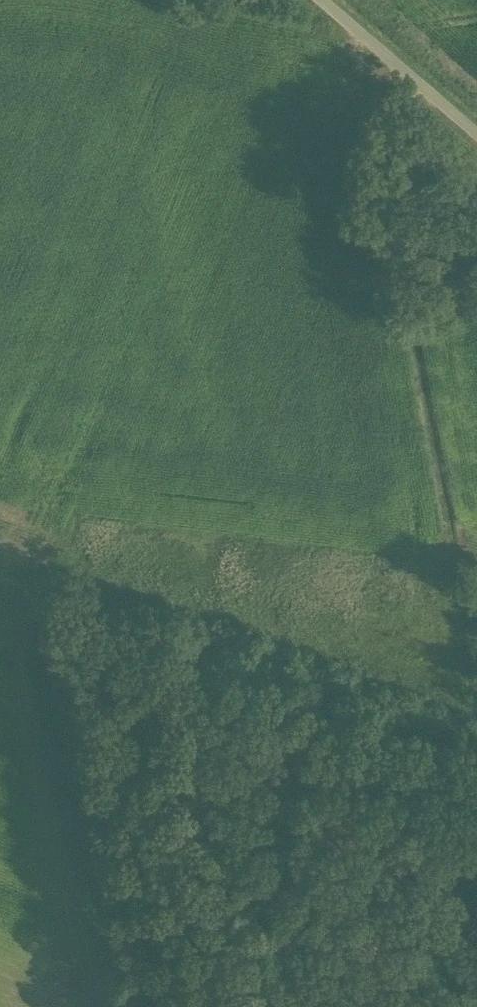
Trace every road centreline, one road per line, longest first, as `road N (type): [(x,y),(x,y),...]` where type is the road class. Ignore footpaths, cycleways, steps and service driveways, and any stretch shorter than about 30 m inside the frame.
road 1 (unclassified): [(476,133),(322,0)]

